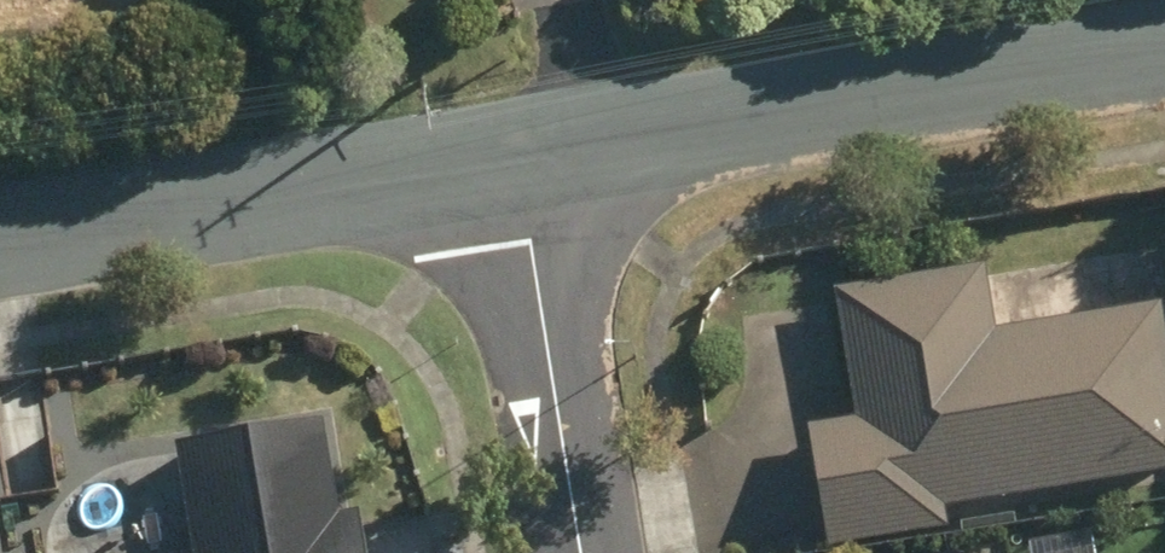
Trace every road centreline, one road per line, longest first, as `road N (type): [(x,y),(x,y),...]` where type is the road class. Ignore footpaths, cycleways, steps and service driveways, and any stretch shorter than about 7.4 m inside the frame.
road 1 (residential): [(520,158),(1164,44)]
road 2 (residential): [(0,242),(520,158)]
road 3 (residential): [(583,552),(520,158)]

